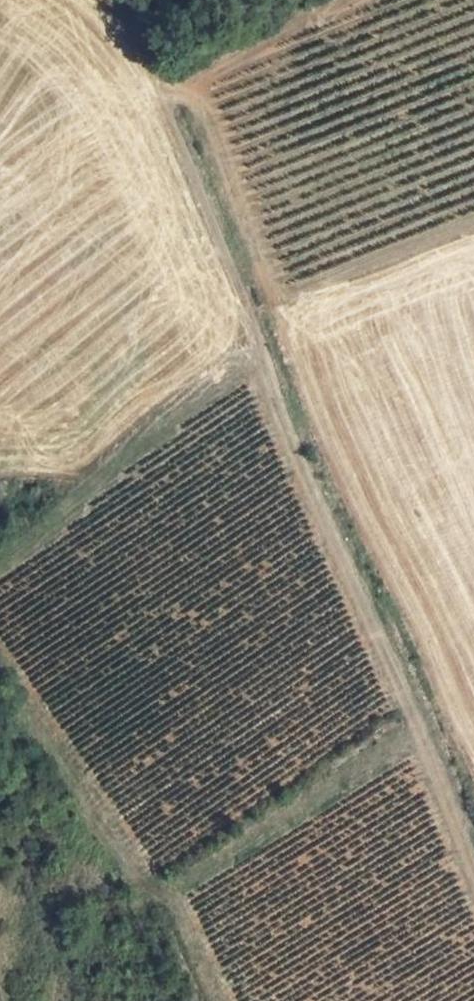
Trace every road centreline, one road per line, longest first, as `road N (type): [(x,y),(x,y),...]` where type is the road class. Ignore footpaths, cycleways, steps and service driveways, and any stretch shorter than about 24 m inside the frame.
road 1 (track): [(473,868),(302,462),(150,62),(107,0)]

